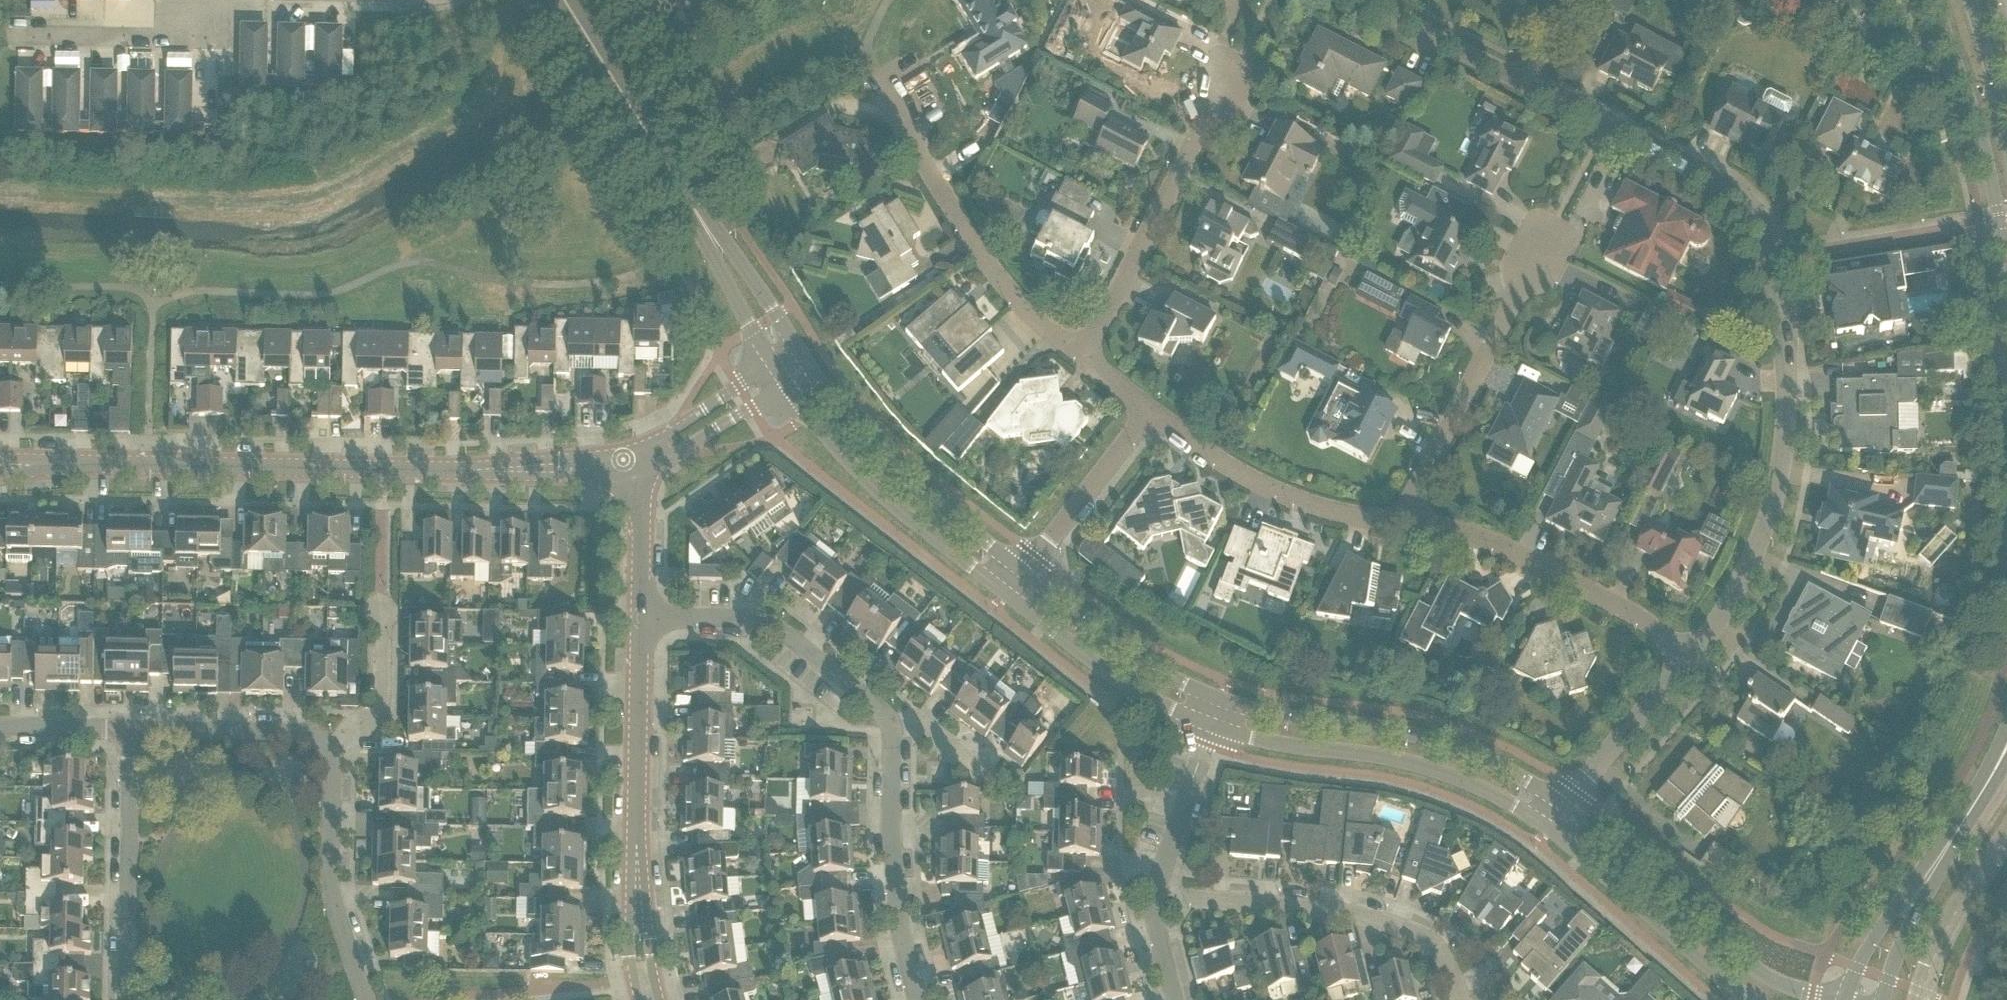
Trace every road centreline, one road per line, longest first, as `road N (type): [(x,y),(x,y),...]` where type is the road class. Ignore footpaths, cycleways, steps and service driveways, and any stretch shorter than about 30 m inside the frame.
road 1 (residential): [(1686,659),(1731,599),(1777,485),(1781,327),(1761,226),(1749,204),(1706,171),(1531,82)]
road 2 (tertiary): [(0,469),(627,467)]
road 3 (tertiary): [(1556,803),(1436,736),(1278,719),(1221,701)]
road 4 (residential): [(1460,999),(1436,950),(1401,928),(1364,915),(1156,895)]
road 5 (tertiary): [(1214,723),(1264,741),(1400,759),(1478,785),(1536,821)]
road 6 (tertiary): [(1828,999),(1763,974),(1556,803)]
road 7 (residential): [(1084,355),(1022,304),(964,231),(914,145),(906,94)]
road 8 (residential): [(1686,659),(1640,619),(1476,537),(1402,521)]
road 9 (tertiary): [(1025,572),(831,407),(801,357)]
road 10 (residential): [(1402,521),(1540,245)]
road 11 (tertiary): [(786,385),(809,422),(1009,592)]
road 12 (residential): [(1084,355),(1221,90)]
road 13 (residential): [(891,724),(776,627),(746,619),(640,619)]
road 14 (residential): [(1402,521),(1303,500),(1239,473),(1151,409)]
road 15 (residential): [(919,999),(891,843),(891,724)]
road 16 (tertiary): [(1536,821),(1745,999)]
road 17 (residential): [(126,730),(126,999)]
road 18 (residential): [(702,224),(559,0)]
road 19 (tertiary): [(1938,0),(1987,157),(2006,254)]
road 20 (residential): [(368,999),(332,883),(332,743)]
road 21 (tertiary): [(1009,592),(1122,674),(1214,723)]
road 22 (tertiary): [(1221,701),(1025,572)]
road 23 (residential): [(635,828),(640,619)]
road 24 (residential): [(126,730),(307,732),(332,743)]
road 25 (residential): [(1025,572),(1151,409)]
road 26 (residential): [(1556,803),(1686,659)]
road 27 (residential): [(1531,82),(1366,0)]
road 28 (residential): [(45,33),(182,33),(213,0)]
road 29 (residential): [(1156,895),(1214,723)]
road 30 (residential): [(332,743),(368,729),(379,707),(379,592)]
road 31 (tertiary): [(2006,743),(1917,895)]
road 32 (residential): [(661,999),(635,828)]
road 33 (residential): [(635,828),(638,999)]
road 34 (residential): [(801,357),(729,247),(702,224)]
road 35 (tertiary): [(649,455),(687,445),(786,385)]
road 36 (tertiary): [(771,361),(672,430),(649,455)]
road 37 (residential): [(640,619),(639,502),(627,467)]
road 38 (residential): [(702,224),(771,361)]
road 39 (tertiary): [(2006,133),(1972,0)]
road 40 (tertiary): [(1917,895),(1875,939),(1843,999)]
road 41 (residential): [(0,729),(126,730)]

